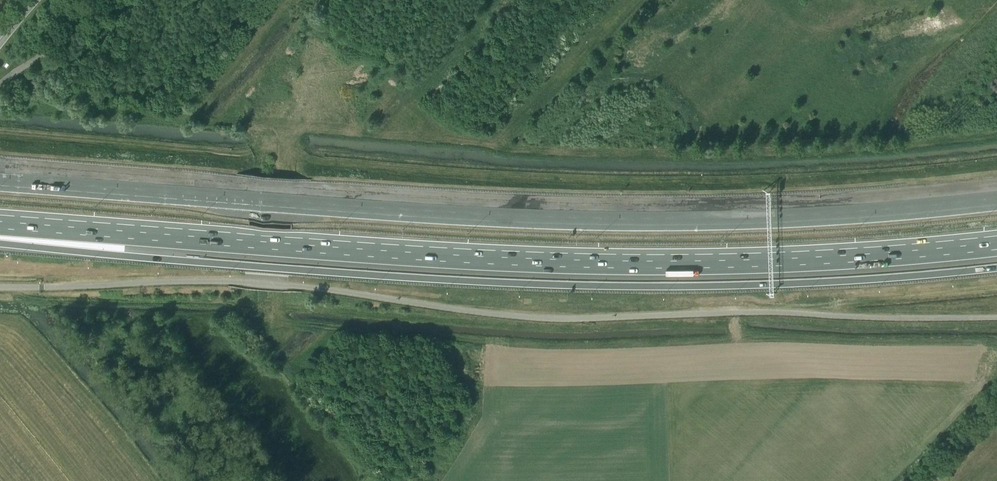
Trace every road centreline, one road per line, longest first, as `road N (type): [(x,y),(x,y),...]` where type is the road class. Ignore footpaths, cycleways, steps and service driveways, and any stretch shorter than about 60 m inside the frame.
road 1 (motorway): [(0,222),(508,259),(797,258),(996,242)]
road 2 (motorway): [(996,199),(625,219),(0,178)]
road 3 (motorway): [(0,243),(289,269),(625,284),(996,269)]
road 4 (track): [(257,148),(246,154),(0,132)]

